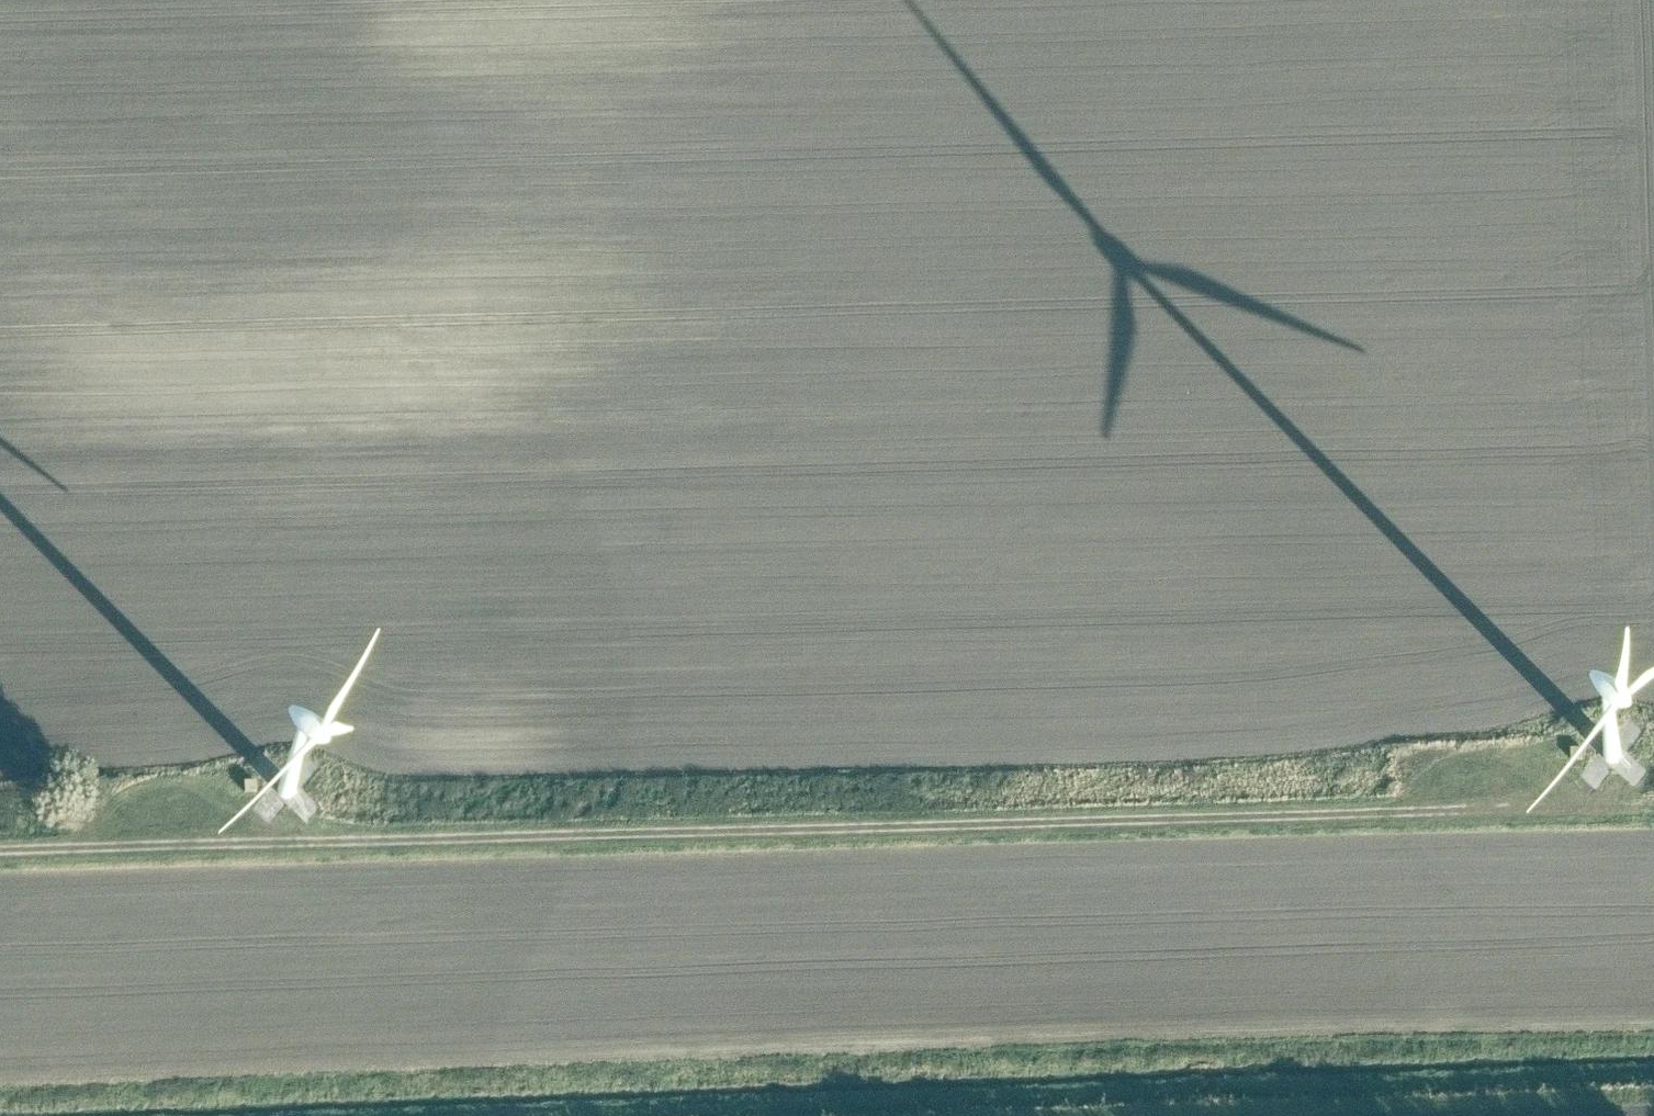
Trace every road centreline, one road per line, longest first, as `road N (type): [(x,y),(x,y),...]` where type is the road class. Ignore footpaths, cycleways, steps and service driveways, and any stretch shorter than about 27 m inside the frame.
road 1 (track): [(0,853),(1568,807)]

